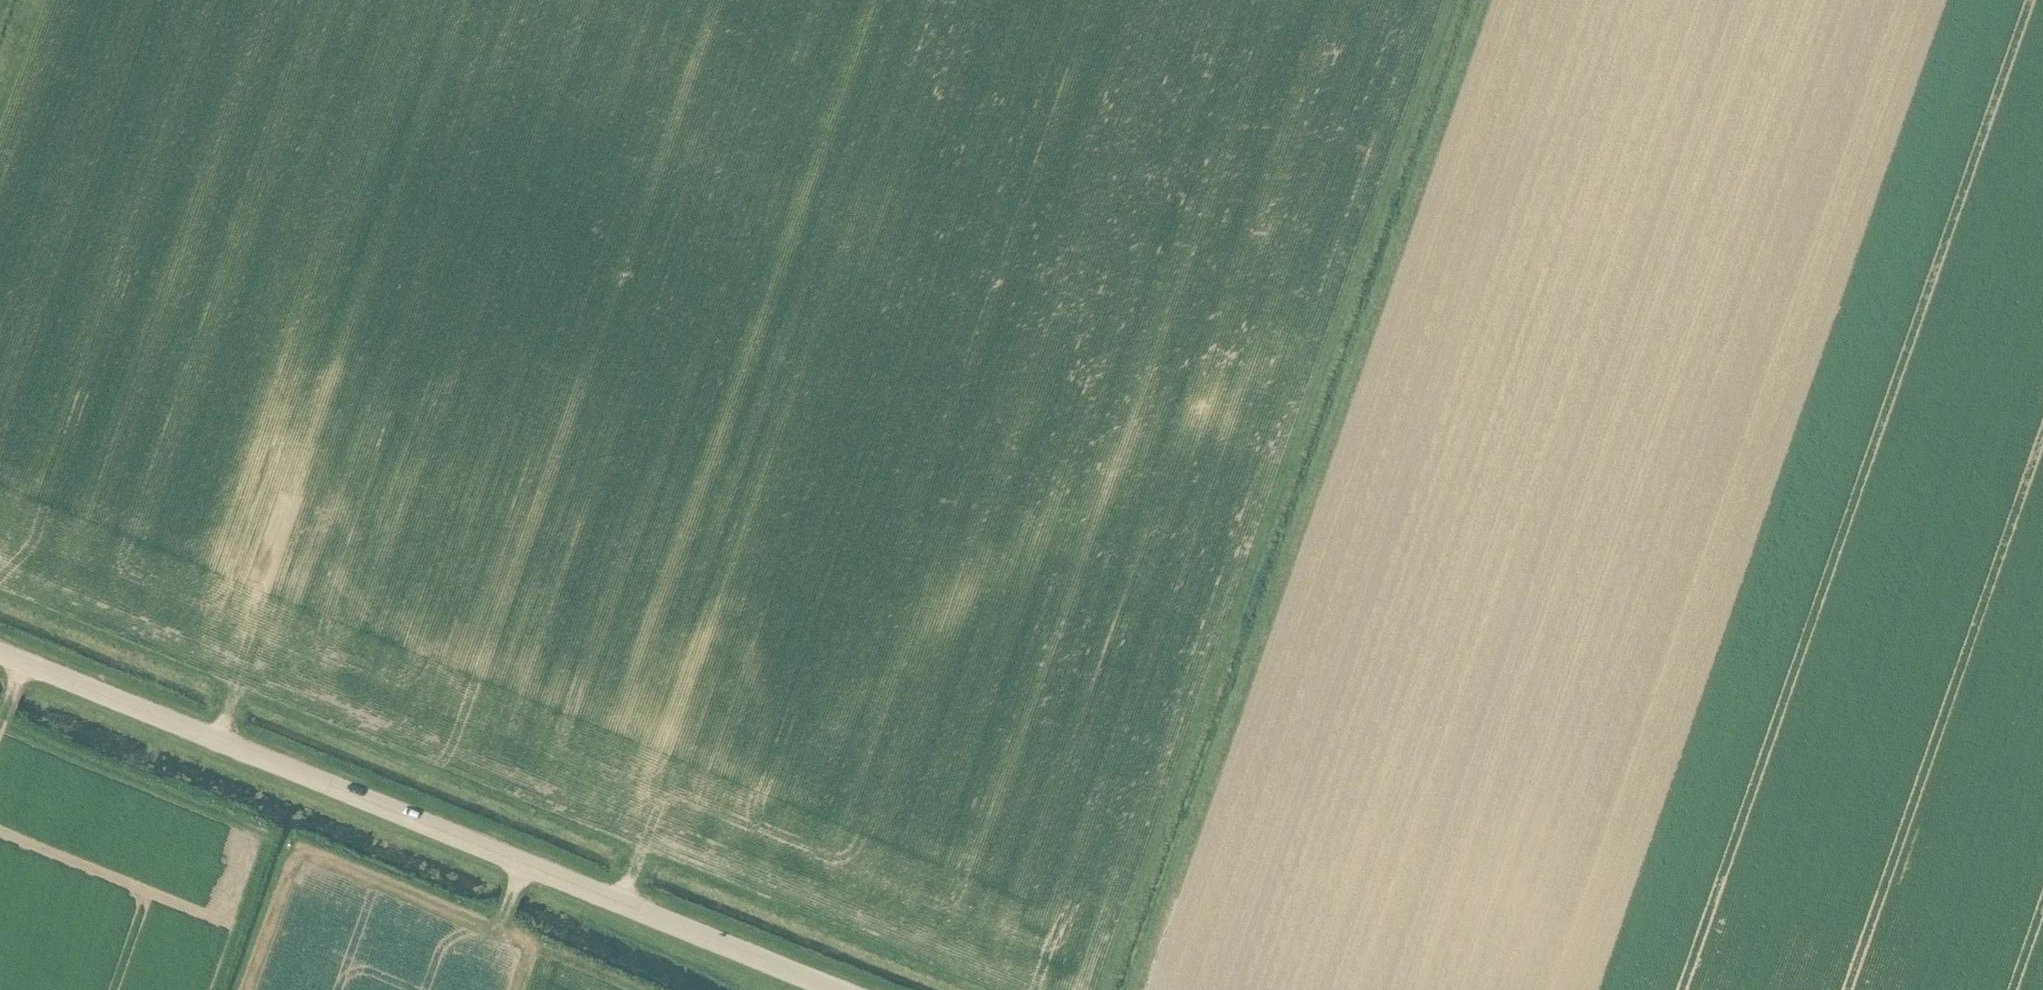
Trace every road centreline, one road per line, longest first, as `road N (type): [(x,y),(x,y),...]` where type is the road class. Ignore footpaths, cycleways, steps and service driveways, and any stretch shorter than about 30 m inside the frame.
road 1 (unclassified): [(836,989),(0,653)]

